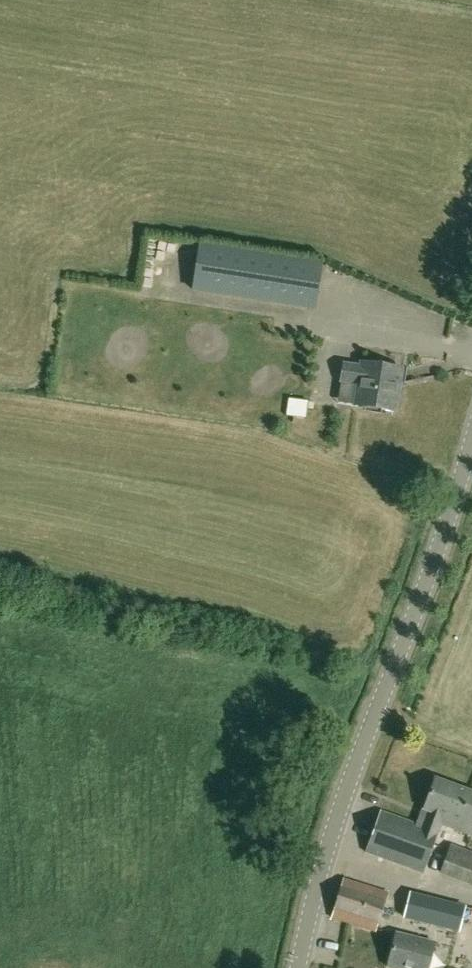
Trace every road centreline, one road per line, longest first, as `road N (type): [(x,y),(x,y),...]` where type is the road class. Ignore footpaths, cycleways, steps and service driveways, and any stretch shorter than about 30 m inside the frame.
road 1 (secondary): [(297,967),(327,850),(471,444)]

